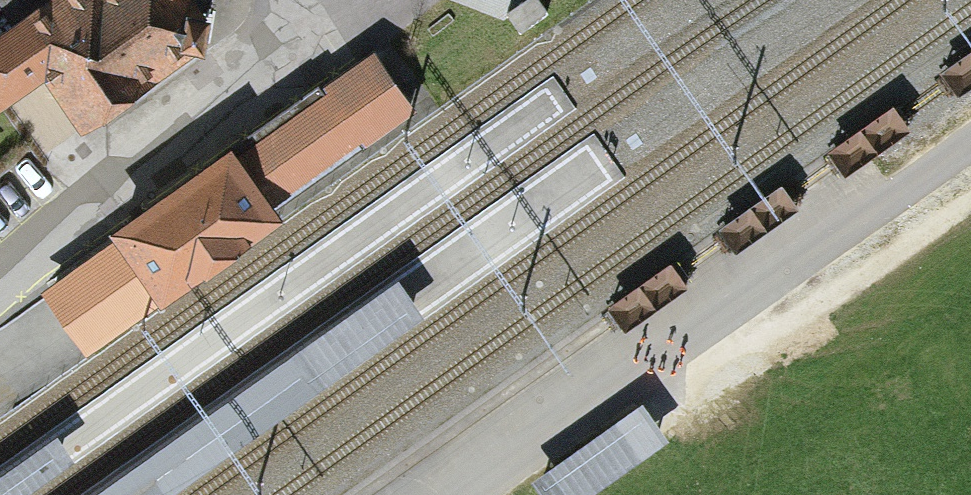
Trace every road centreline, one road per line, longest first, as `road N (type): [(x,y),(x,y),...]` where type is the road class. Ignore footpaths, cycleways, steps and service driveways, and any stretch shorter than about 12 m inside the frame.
road 1 (residential): [(630,375),(970,137)]
road 2 (residential): [(0,271),(213,104),(263,49),(285,0)]
road 3 (residential): [(630,375),(464,494)]

